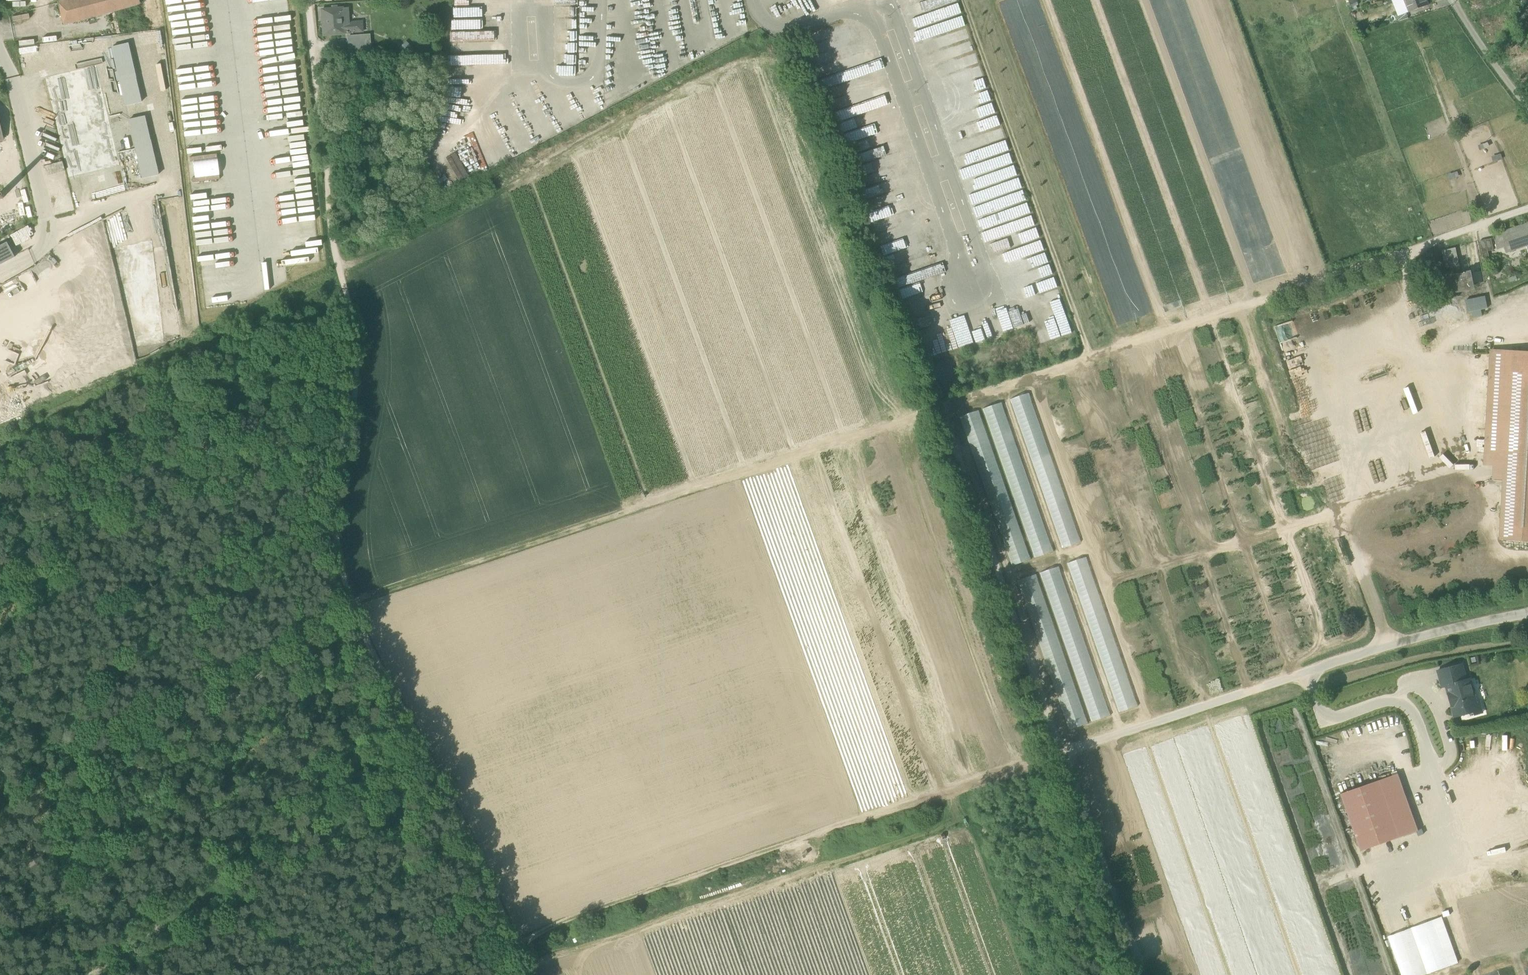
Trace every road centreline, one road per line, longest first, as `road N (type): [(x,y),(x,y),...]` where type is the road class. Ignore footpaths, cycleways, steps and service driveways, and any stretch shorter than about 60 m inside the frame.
road 1 (track): [(942,406),(352,608)]
road 2 (track): [(942,406),(1527,209)]
road 3 (track): [(1065,753),(514,937)]
road 4 (unclassified): [(1527,615),(1415,638),(1065,753)]
road 5 (track): [(340,273),(750,57)]
road 6 (track): [(352,608),(529,974)]
road 7 (track): [(1089,356),(957,0)]
road 8 (track): [(1065,753),(942,406)]
road 9 (track): [(352,608),(333,520),(355,362),(340,273)]
road 10 (track): [(339,271),(75,416),(77,427)]
road 11 (track): [(1065,753),(1144,974)]
road 12 (residential): [(1451,0),(1527,107)]

